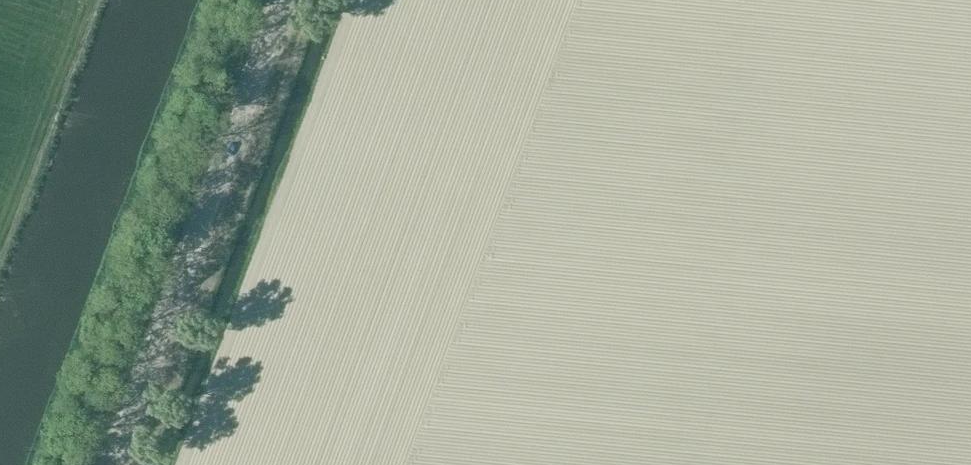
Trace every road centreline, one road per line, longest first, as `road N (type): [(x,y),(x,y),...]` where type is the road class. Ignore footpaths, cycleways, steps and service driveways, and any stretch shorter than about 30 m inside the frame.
road 1 (unclassified): [(110,464),(281,0)]

